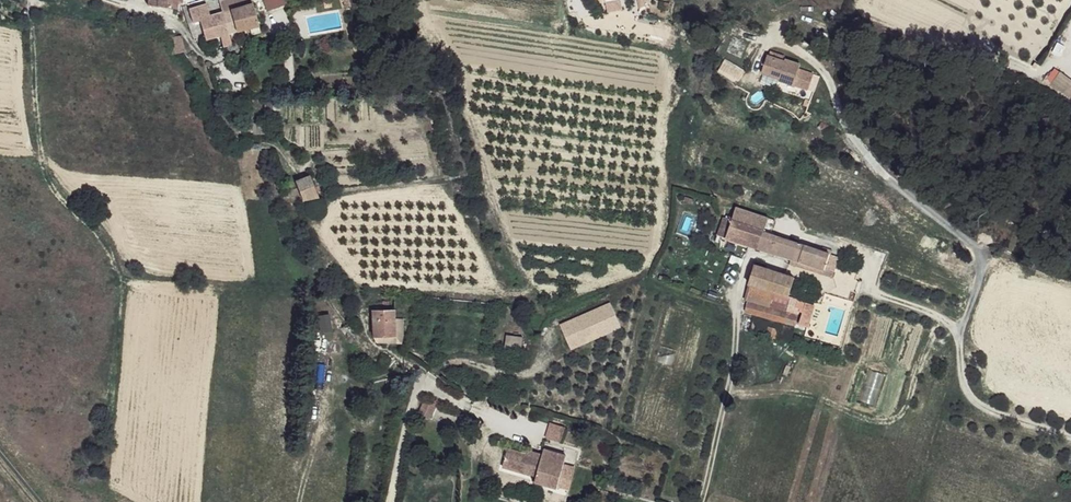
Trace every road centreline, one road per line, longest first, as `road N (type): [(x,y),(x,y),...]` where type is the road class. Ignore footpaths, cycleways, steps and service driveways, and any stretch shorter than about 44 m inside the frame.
road 1 (residential): [(874,291),(960,331),(969,388),(995,412),(1070,437)]
road 2 (track): [(740,285),(732,372),(703,501)]
road 3 (residential): [(423,380),(391,501)]

